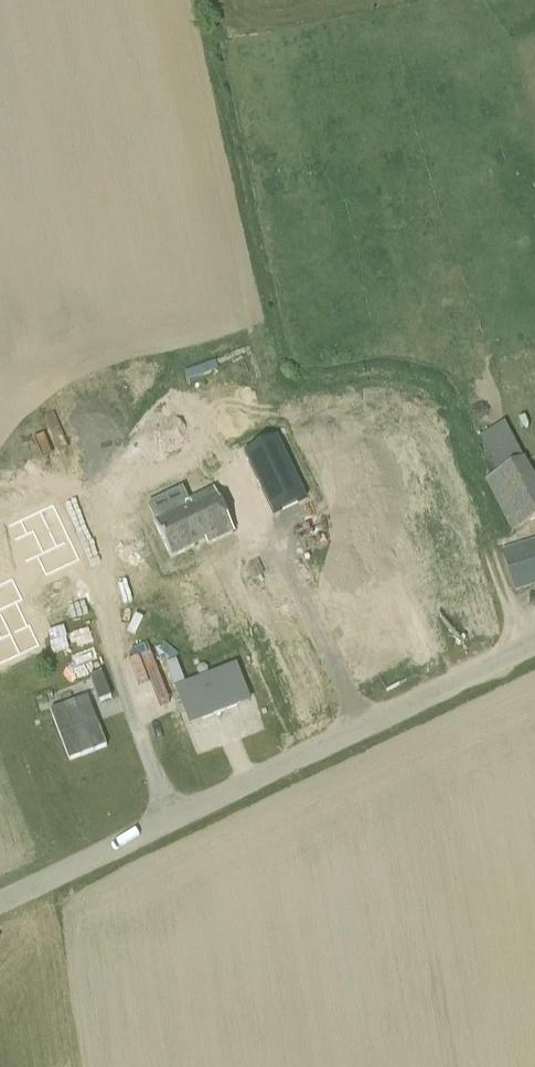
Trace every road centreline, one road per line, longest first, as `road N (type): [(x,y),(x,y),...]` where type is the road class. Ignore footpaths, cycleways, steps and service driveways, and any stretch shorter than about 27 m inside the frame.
road 1 (unclassified): [(0,903),(534,646)]

